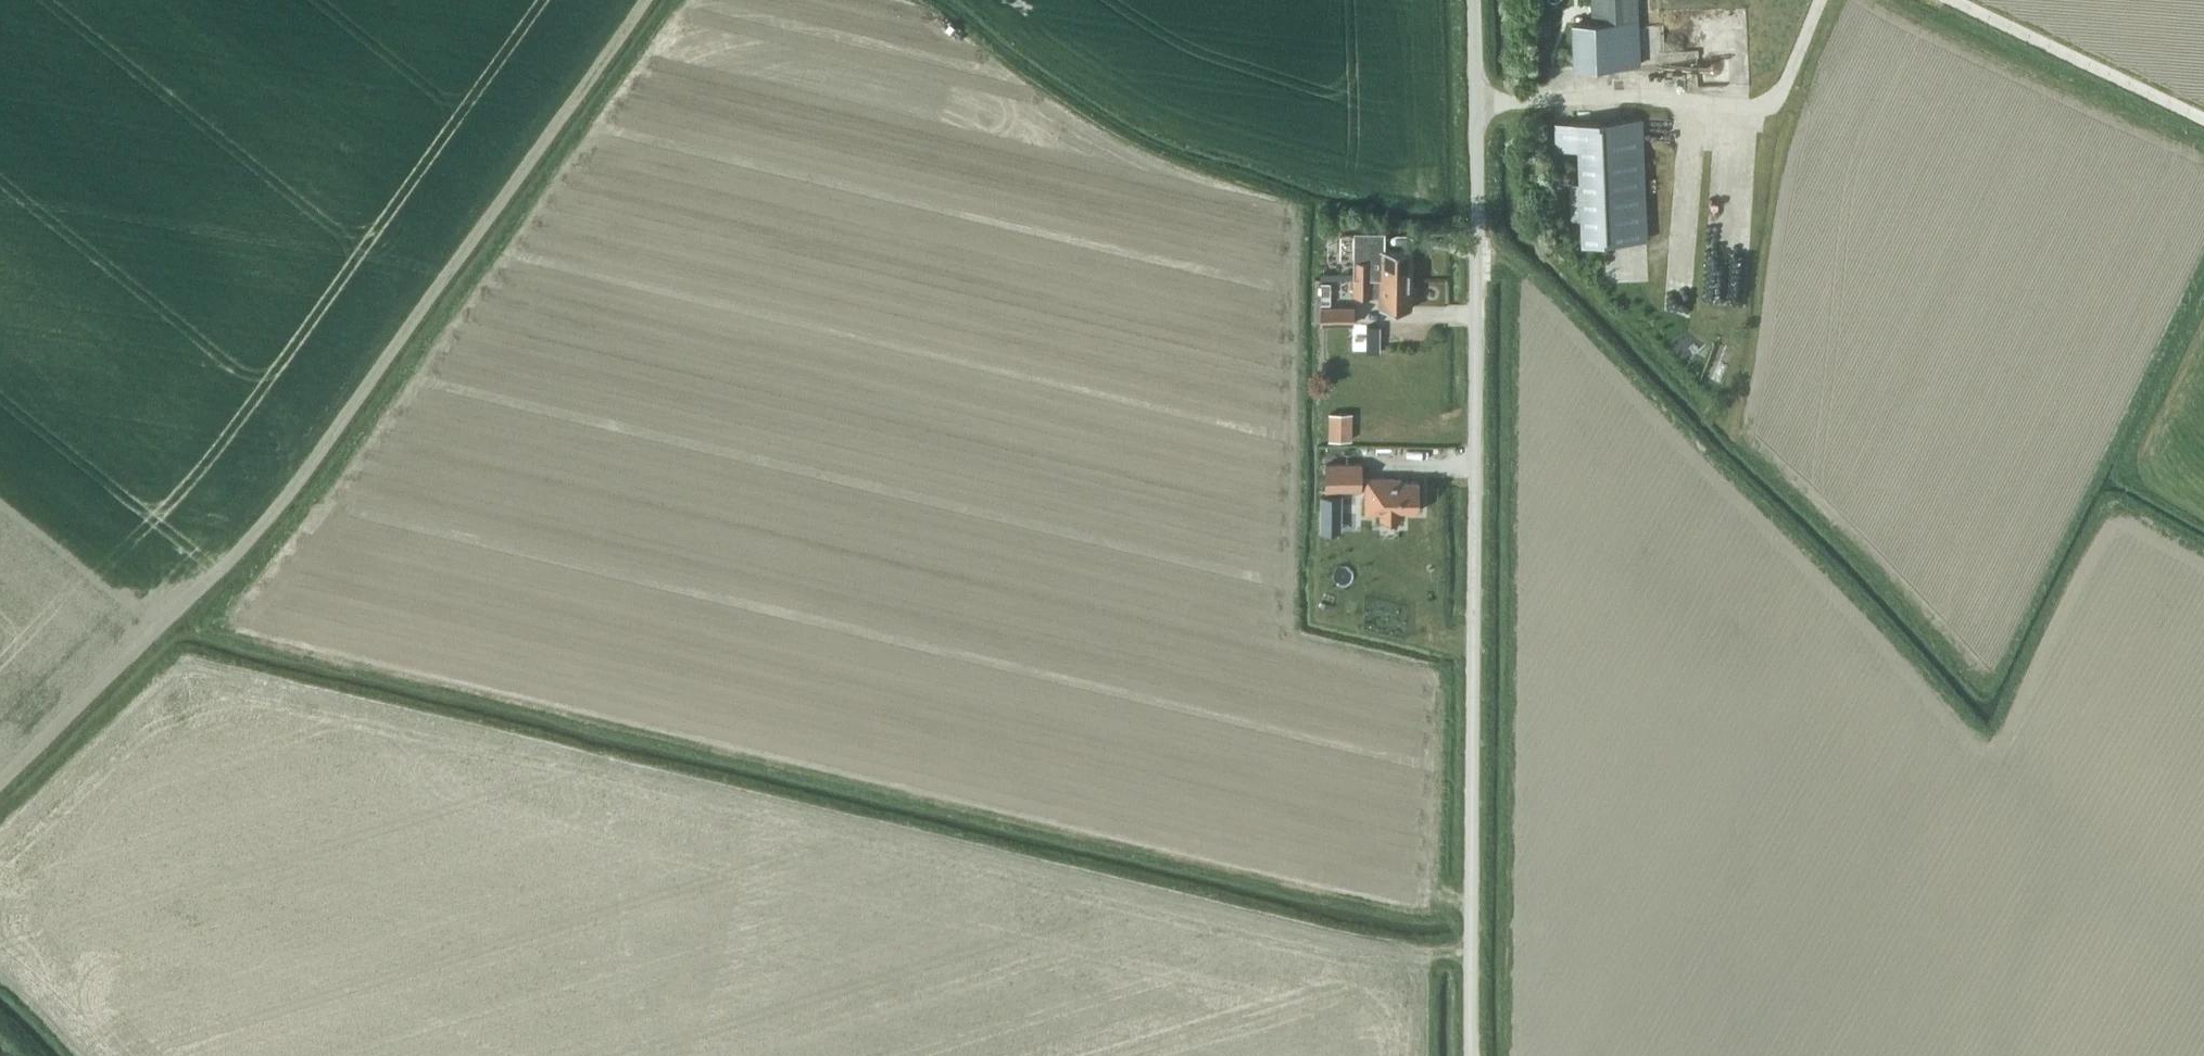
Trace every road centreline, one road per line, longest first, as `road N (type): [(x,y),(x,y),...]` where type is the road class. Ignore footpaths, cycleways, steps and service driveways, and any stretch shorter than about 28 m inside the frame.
road 1 (unclassified): [(1471,1055),(1474,0)]

